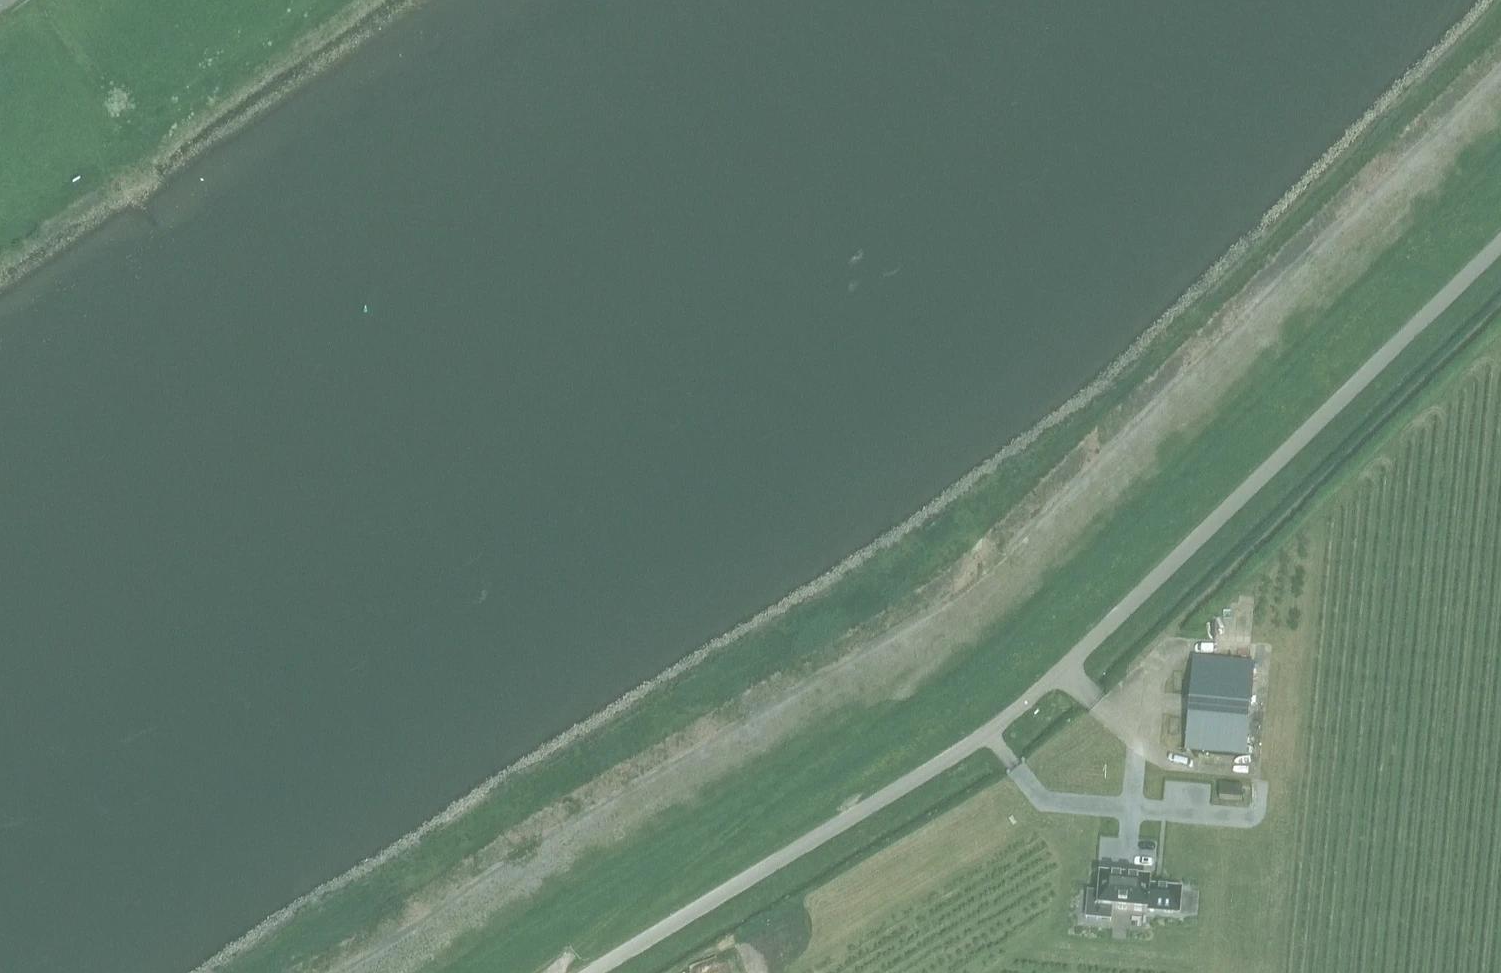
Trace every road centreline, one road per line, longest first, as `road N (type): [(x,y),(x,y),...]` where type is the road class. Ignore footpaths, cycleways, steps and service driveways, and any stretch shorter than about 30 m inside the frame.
road 1 (unclassified): [(590,972),(993,731),(1500,243)]

